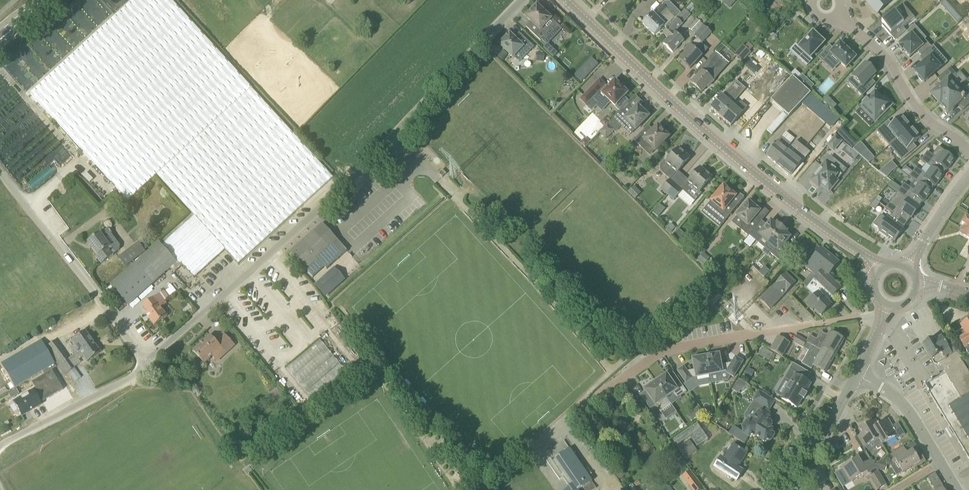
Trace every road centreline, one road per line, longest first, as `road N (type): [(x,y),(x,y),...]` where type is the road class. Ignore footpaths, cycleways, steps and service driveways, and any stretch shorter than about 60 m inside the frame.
road 1 (unclassified): [(148,368),(413,118),(522,0)]
road 2 (tertiary): [(878,271),(743,166),(565,0)]
road 3 (unclassified): [(598,396),(659,353),(882,319)]
road 4 (residential): [(851,22),(919,111),(968,151)]
road 5 (unclassified): [(0,448),(148,368)]
road 6 (unclassified): [(148,368),(56,248)]
road 7 (tertiary): [(800,489),(856,376)]
road 8 (residential): [(939,463),(907,410),(856,376)]

